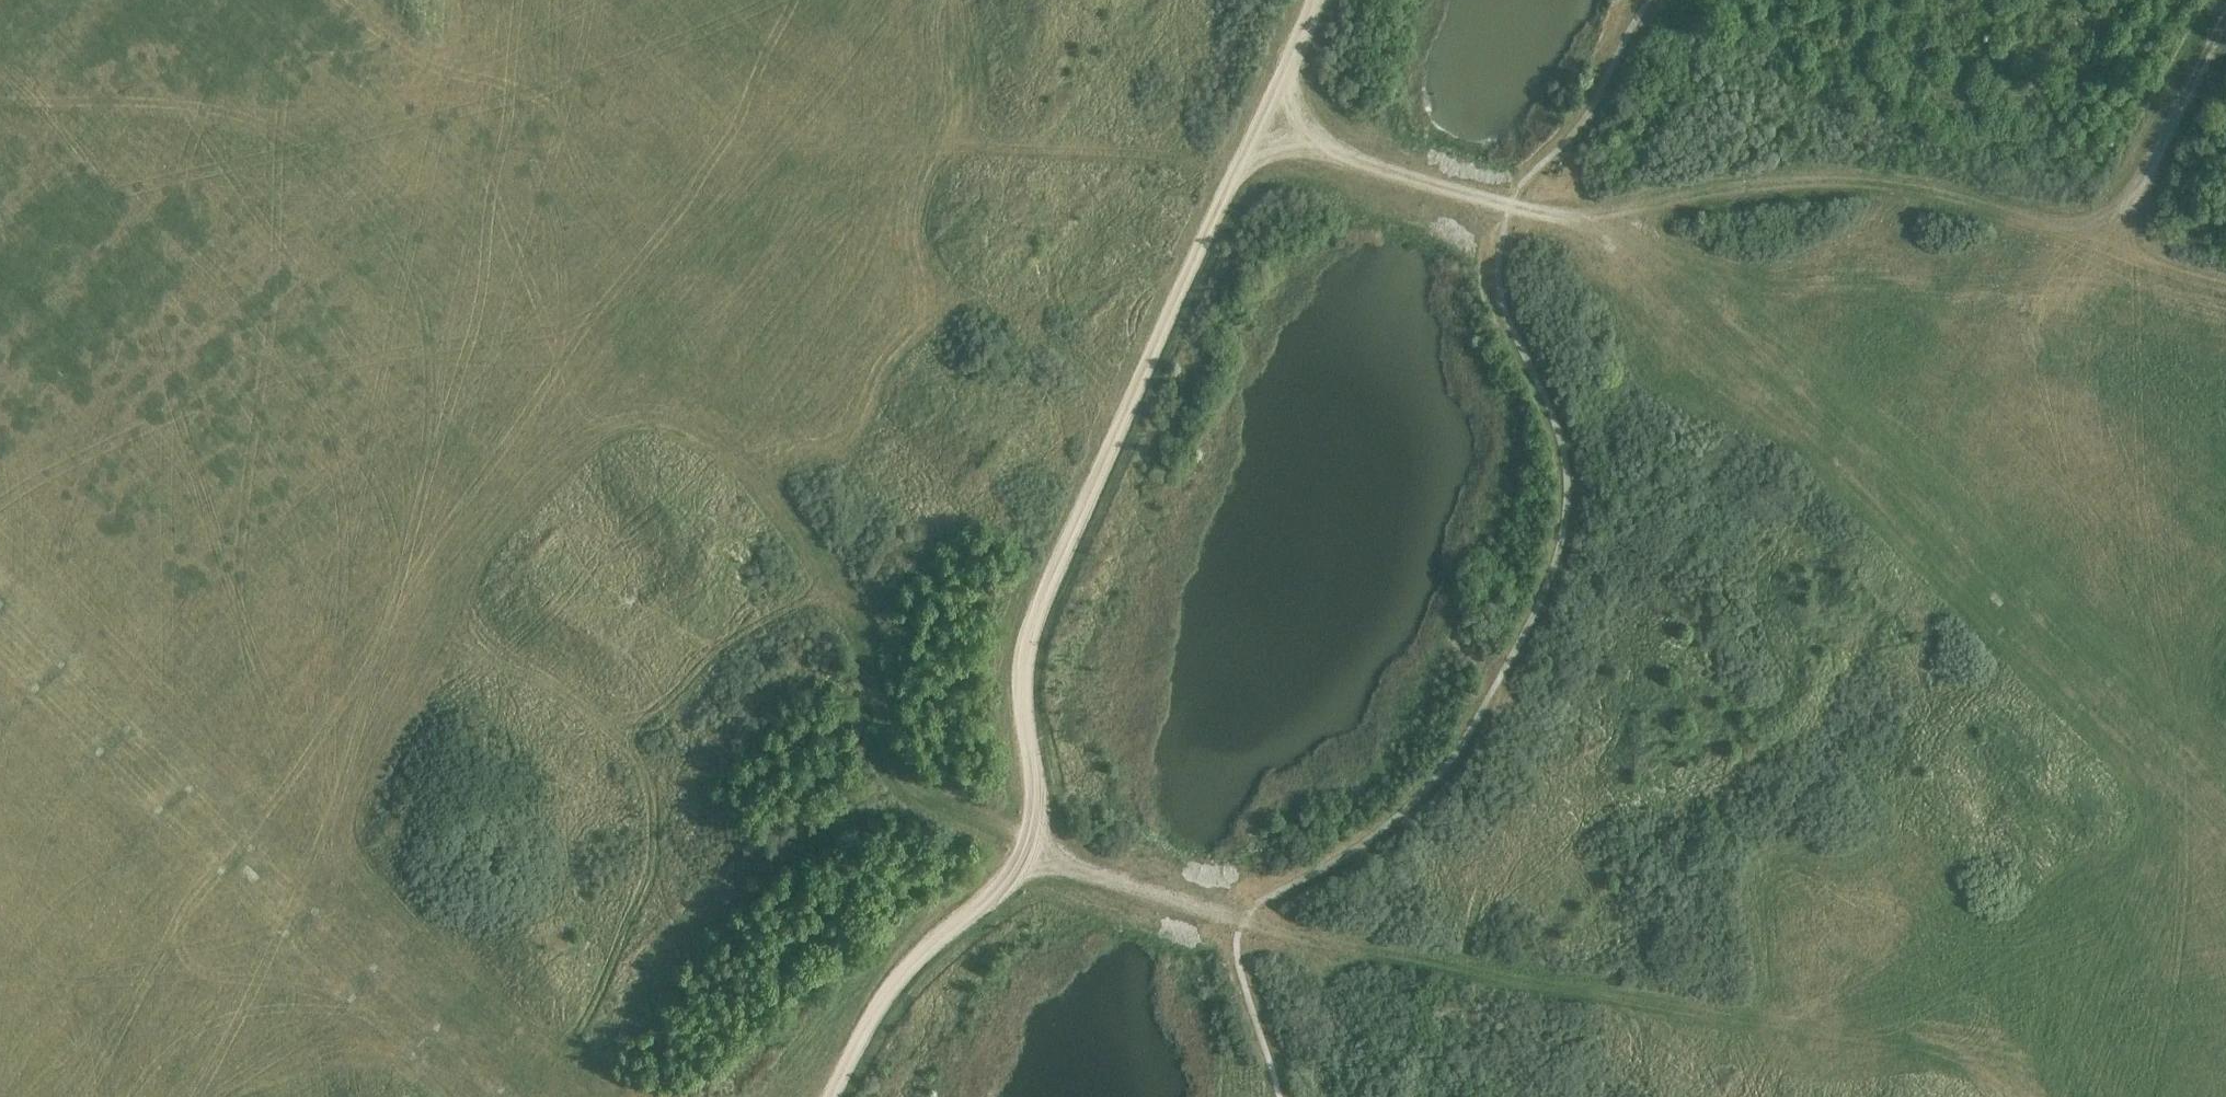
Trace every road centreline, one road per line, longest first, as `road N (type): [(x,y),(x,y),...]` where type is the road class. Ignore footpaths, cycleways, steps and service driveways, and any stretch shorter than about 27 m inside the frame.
road 1 (track): [(826,1096),(870,1014),(947,911),(1041,856),(1026,650),(1310,0)]

